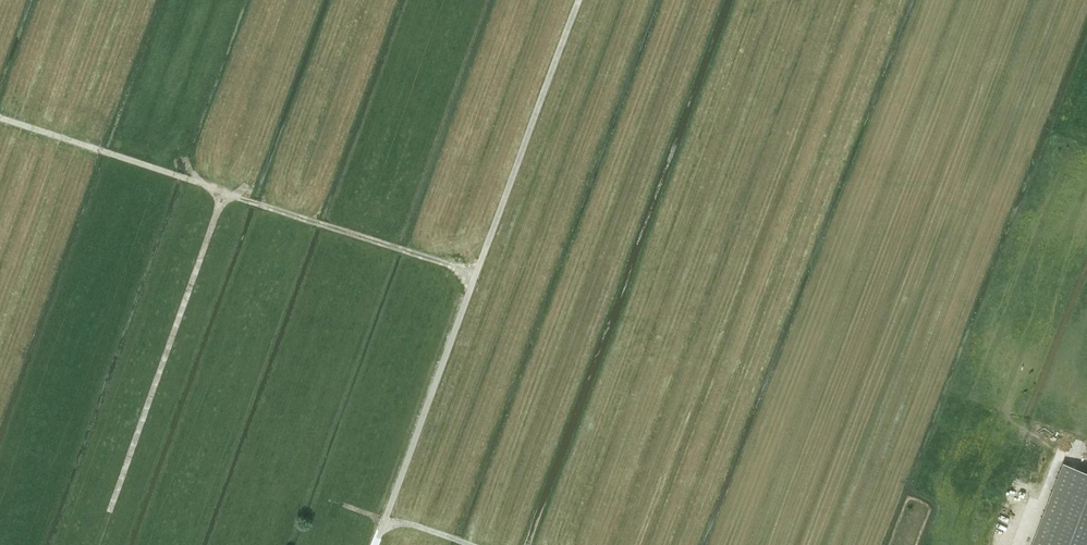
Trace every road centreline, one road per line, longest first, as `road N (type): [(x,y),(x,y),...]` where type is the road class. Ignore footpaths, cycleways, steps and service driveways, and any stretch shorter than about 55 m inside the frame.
road 1 (track): [(102,544),(233,186),(0,110)]
road 2 (track): [(379,544),(582,0)]
road 3 (track): [(485,544),(313,486)]

